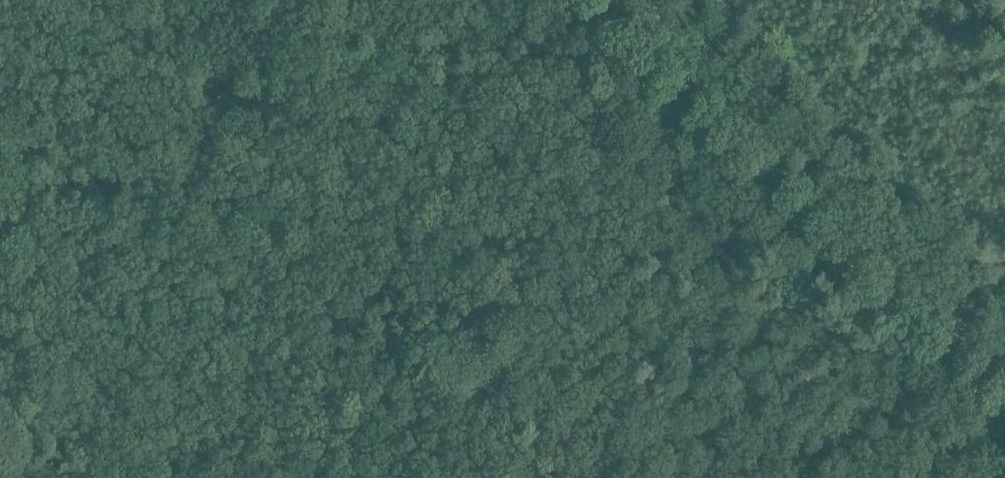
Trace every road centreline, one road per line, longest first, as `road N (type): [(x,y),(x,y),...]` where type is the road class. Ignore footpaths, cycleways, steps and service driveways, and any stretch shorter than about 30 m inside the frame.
road 1 (tertiary): [(1004,371),(626,0)]

